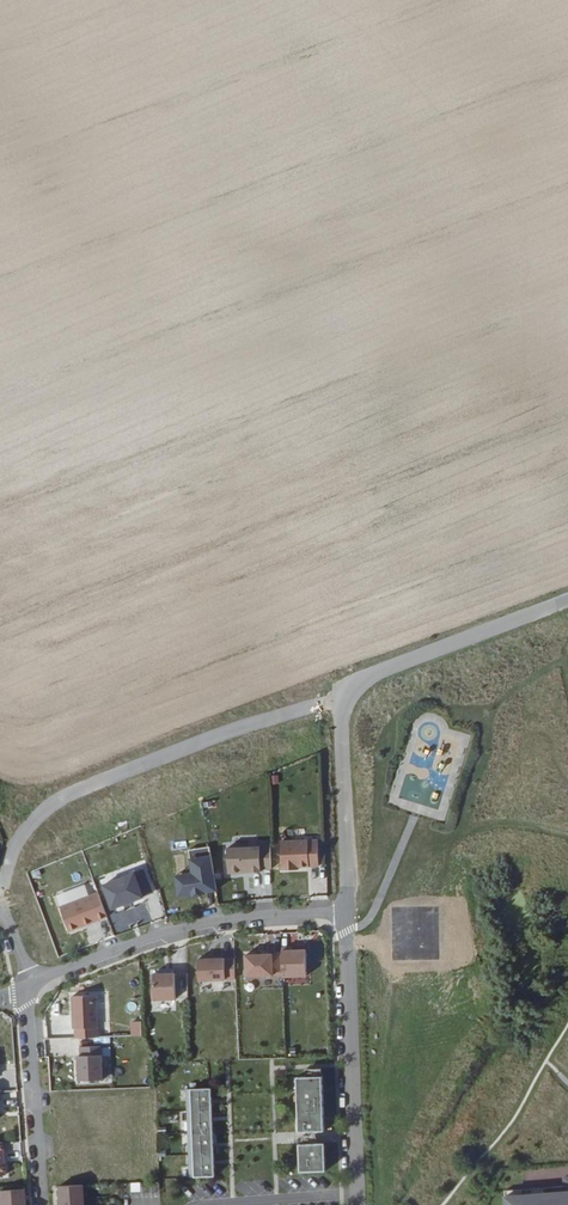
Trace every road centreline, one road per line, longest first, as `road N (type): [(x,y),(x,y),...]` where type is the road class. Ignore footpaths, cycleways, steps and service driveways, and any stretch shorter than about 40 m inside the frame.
road 1 (residential): [(0,891),(18,842),(43,811),(74,792),(348,698)]
road 2 (residential): [(25,989),(214,922),(346,916)]
road 3 (residential): [(346,916),(356,1204)]
road 4 (residential): [(567,600),(393,666),(348,698)]
road 5 (residential): [(348,698),(346,916)]
road 6 (residential): [(46,1204),(25,989)]

